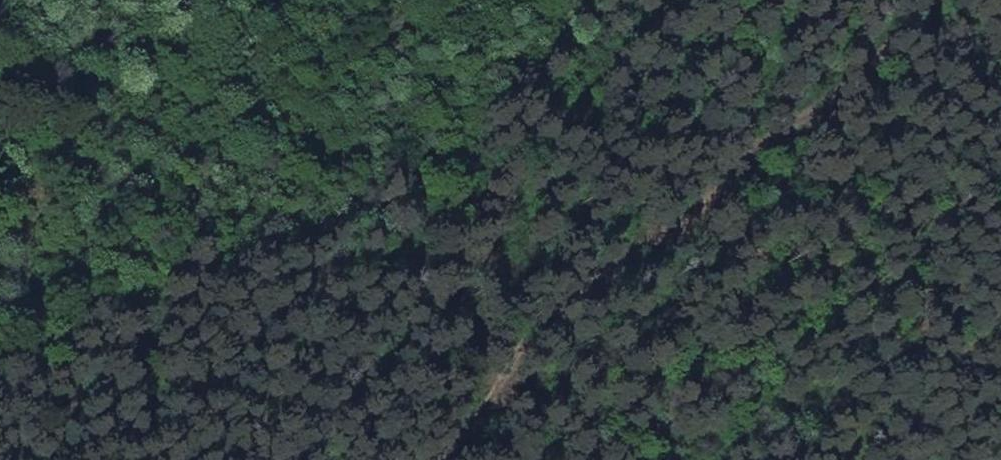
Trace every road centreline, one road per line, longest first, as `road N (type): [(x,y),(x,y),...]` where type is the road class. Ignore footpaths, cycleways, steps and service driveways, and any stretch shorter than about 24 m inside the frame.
road 1 (track): [(0,366),(131,281),(433,158),(574,0)]
road 2 (track): [(420,459),(522,334),(658,214),(740,155),(780,0)]
road 3 (track): [(740,155),(756,158),(797,125),(873,0)]

